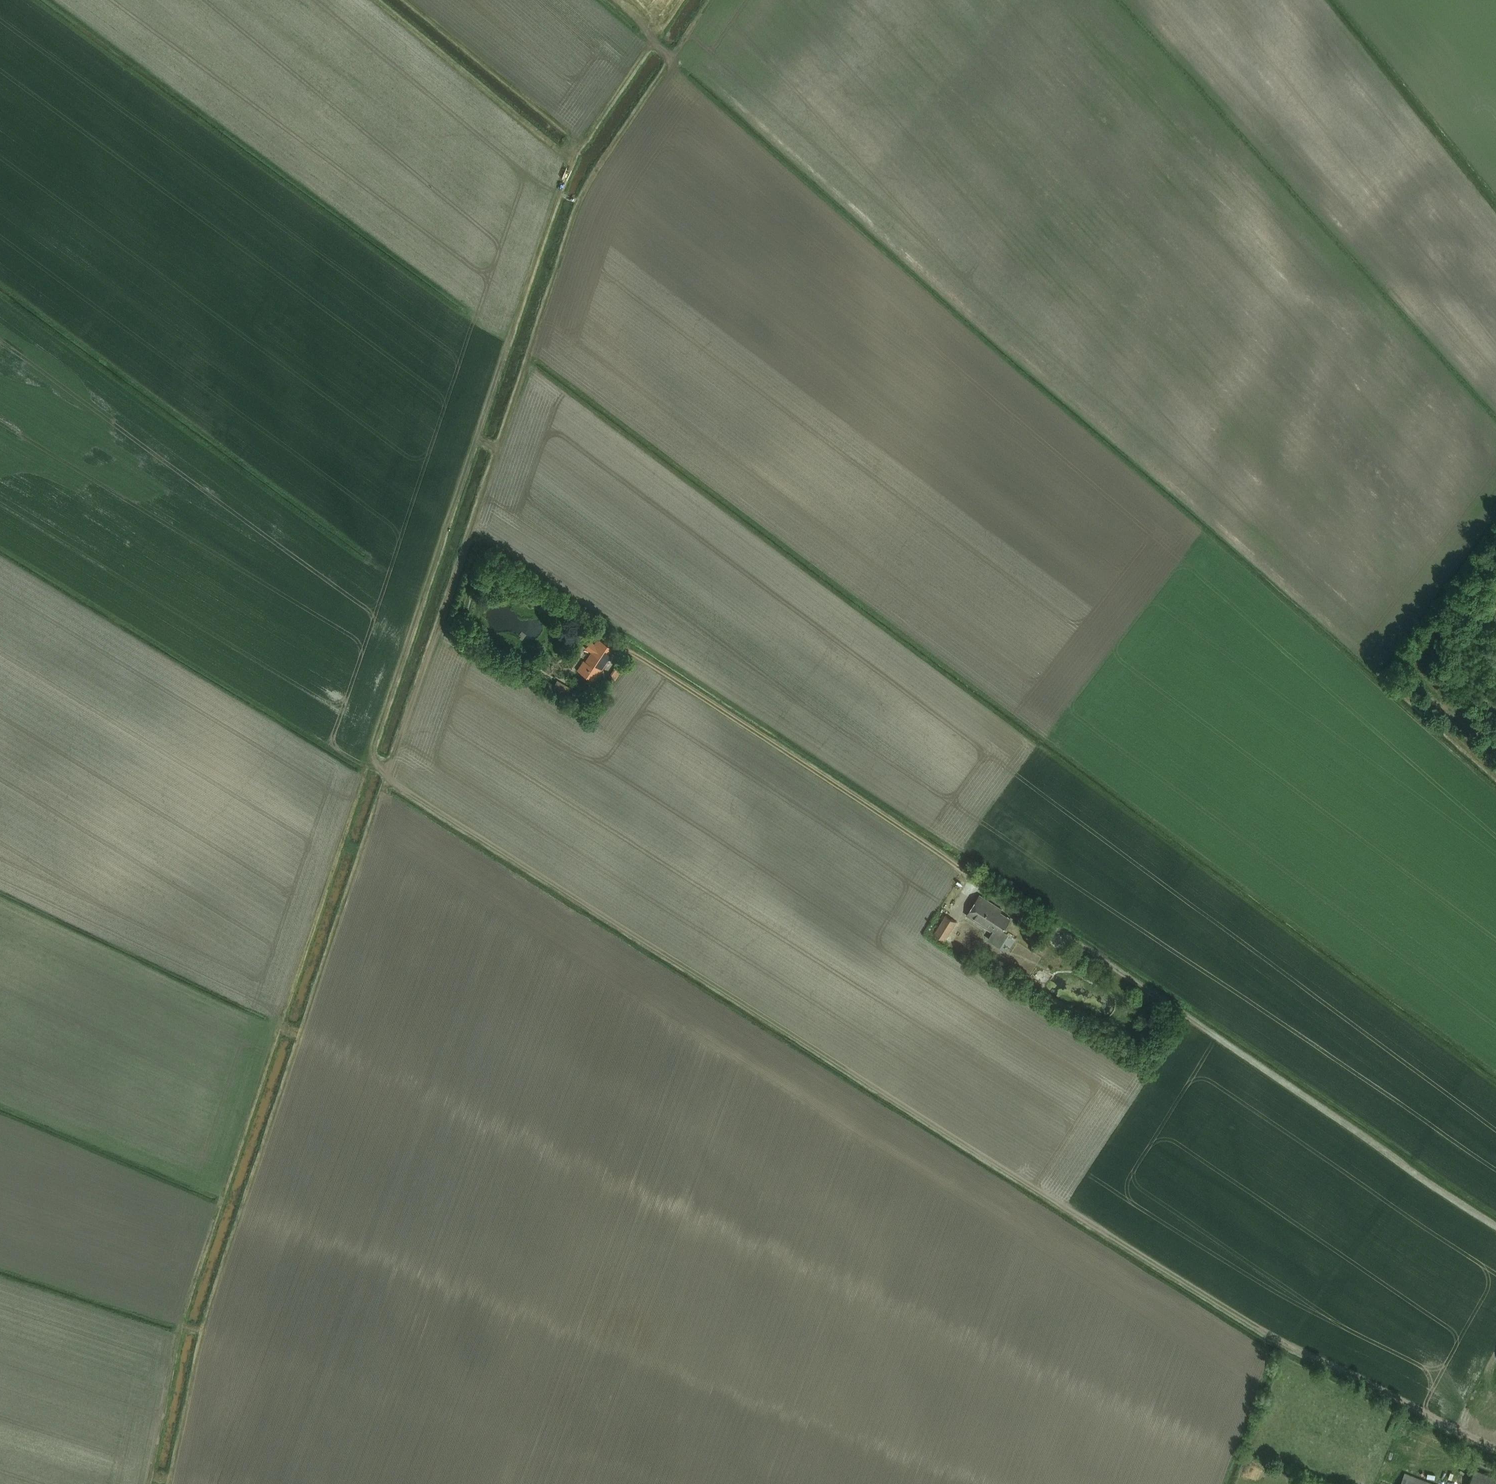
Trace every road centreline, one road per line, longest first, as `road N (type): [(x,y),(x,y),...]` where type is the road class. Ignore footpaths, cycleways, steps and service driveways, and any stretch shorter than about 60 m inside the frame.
road 1 (track): [(1495,1225),(631,651)]

